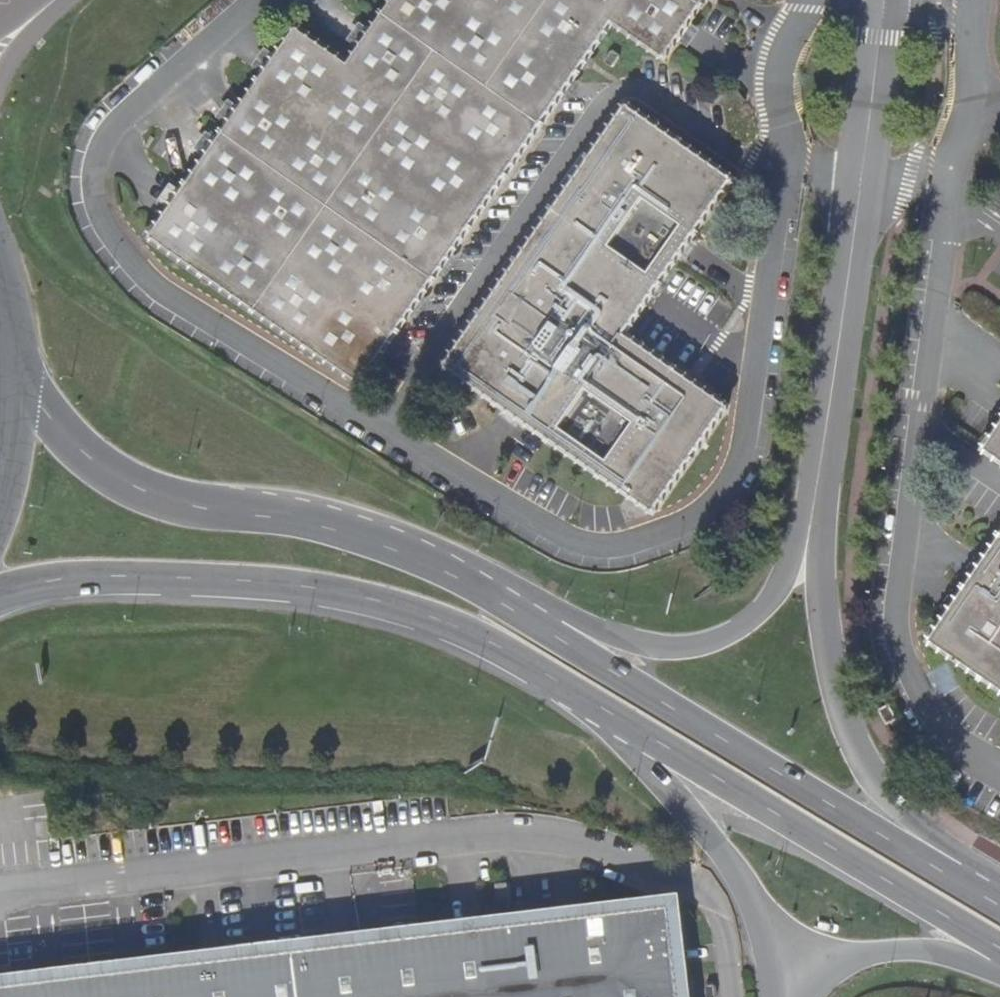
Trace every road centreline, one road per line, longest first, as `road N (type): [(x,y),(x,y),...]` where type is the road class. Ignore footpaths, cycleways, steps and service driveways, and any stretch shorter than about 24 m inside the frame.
road 1 (unclassified): [(970,0),(894,626),(934,726),(954,747),(999,772)]
road 2 (unclassified): [(0,894),(512,835),(598,845),(689,882),(725,922)]
road 3 (secondary): [(999,898),(560,647),(431,562)]
road 4 (secondary): [(0,592),(57,581),(195,579),(336,593),(409,612),(540,671)]
road 5 (secondary): [(540,671),(999,947)]
road 6 (unclassified): [(886,0),(812,523)]
road 7 (secondary): [(431,562),(359,535),(162,501),(121,484),(5,374)]
road 8 (secondary): [(812,523),(786,580),(761,611),(729,639),(687,650),(640,647),(431,562)]
road 9 (secondary): [(999,889),(861,766),(824,659),(812,523)]
road 10 (secondary): [(540,671),(662,780),(734,871),(774,967)]
road 11 (secondary): [(774,967),(929,952),(999,977)]

